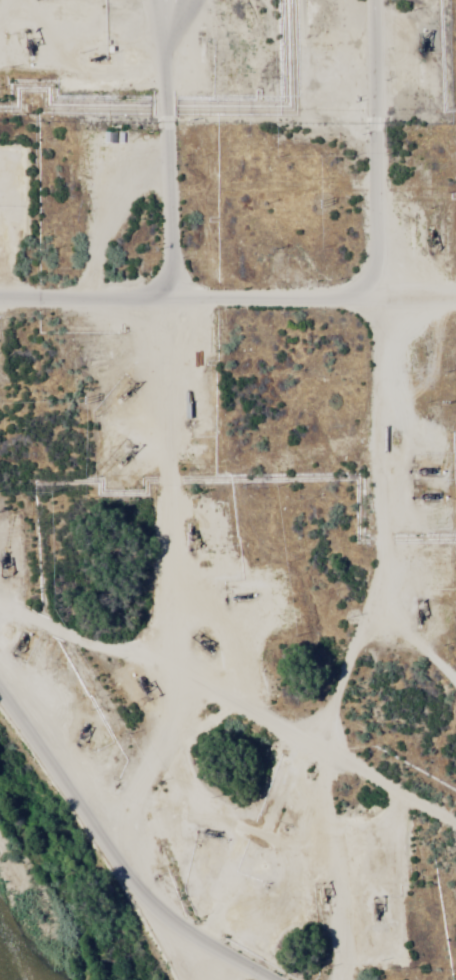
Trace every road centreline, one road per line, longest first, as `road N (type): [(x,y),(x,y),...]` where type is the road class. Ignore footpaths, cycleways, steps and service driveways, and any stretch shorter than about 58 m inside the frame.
road 1 (track): [(455,869),(312,739),(179,664),(150,617),(172,304),(152,0)]
road 2 (track): [(197,953),(312,739),(379,300)]
road 3 (residential): [(0,693),(197,953),(253,979)]
road 4 (track): [(379,300),(369,0)]

